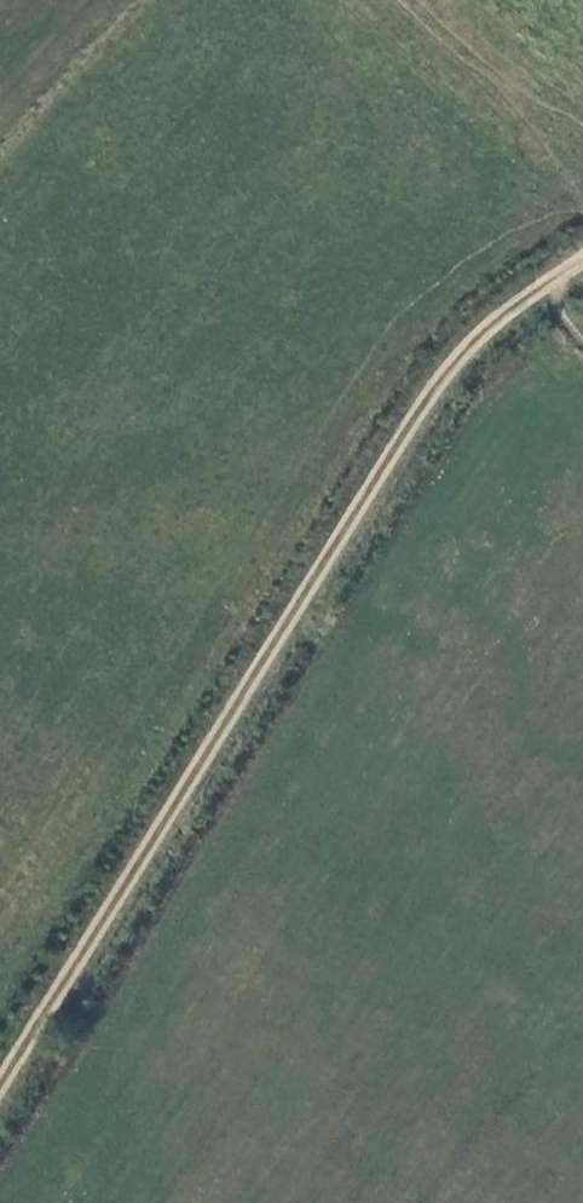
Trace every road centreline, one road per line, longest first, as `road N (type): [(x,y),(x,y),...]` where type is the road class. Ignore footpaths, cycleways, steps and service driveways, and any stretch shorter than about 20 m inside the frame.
road 1 (track): [(582,261),(465,361),(0,1109)]

